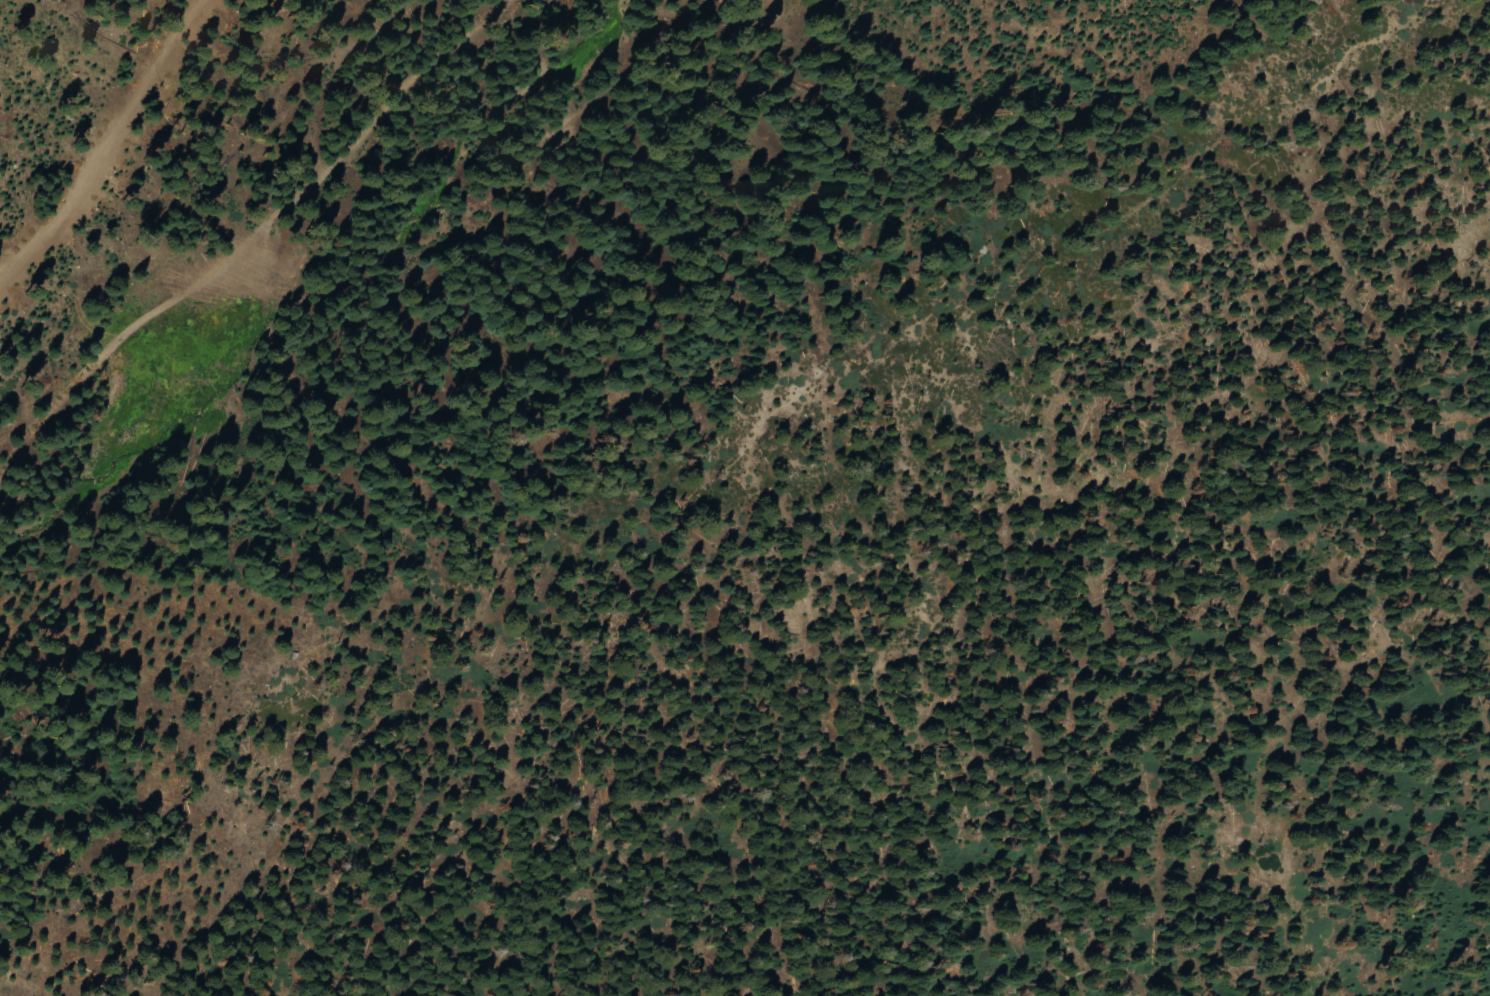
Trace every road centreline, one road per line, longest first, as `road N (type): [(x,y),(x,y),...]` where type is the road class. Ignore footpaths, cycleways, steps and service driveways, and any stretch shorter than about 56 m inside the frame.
road 1 (track): [(0,489),(87,369),(459,76),(516,0)]

